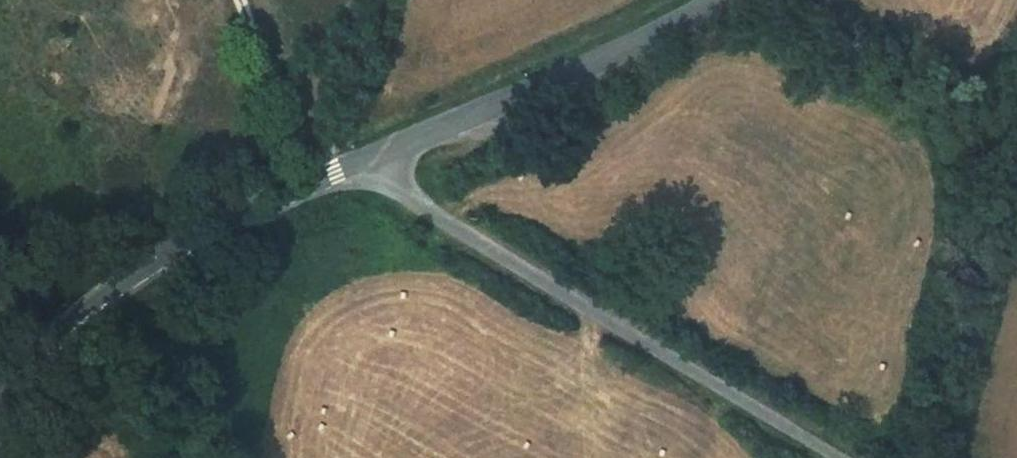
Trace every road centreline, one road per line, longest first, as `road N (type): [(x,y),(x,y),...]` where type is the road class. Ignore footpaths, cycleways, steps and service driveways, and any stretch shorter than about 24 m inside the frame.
road 1 (unclassified): [(375,155),(414,201),(840,457)]
road 2 (unclassified): [(0,395),(95,301),(151,258),(375,155)]
road 3 (unclassified): [(375,155),(714,0)]

